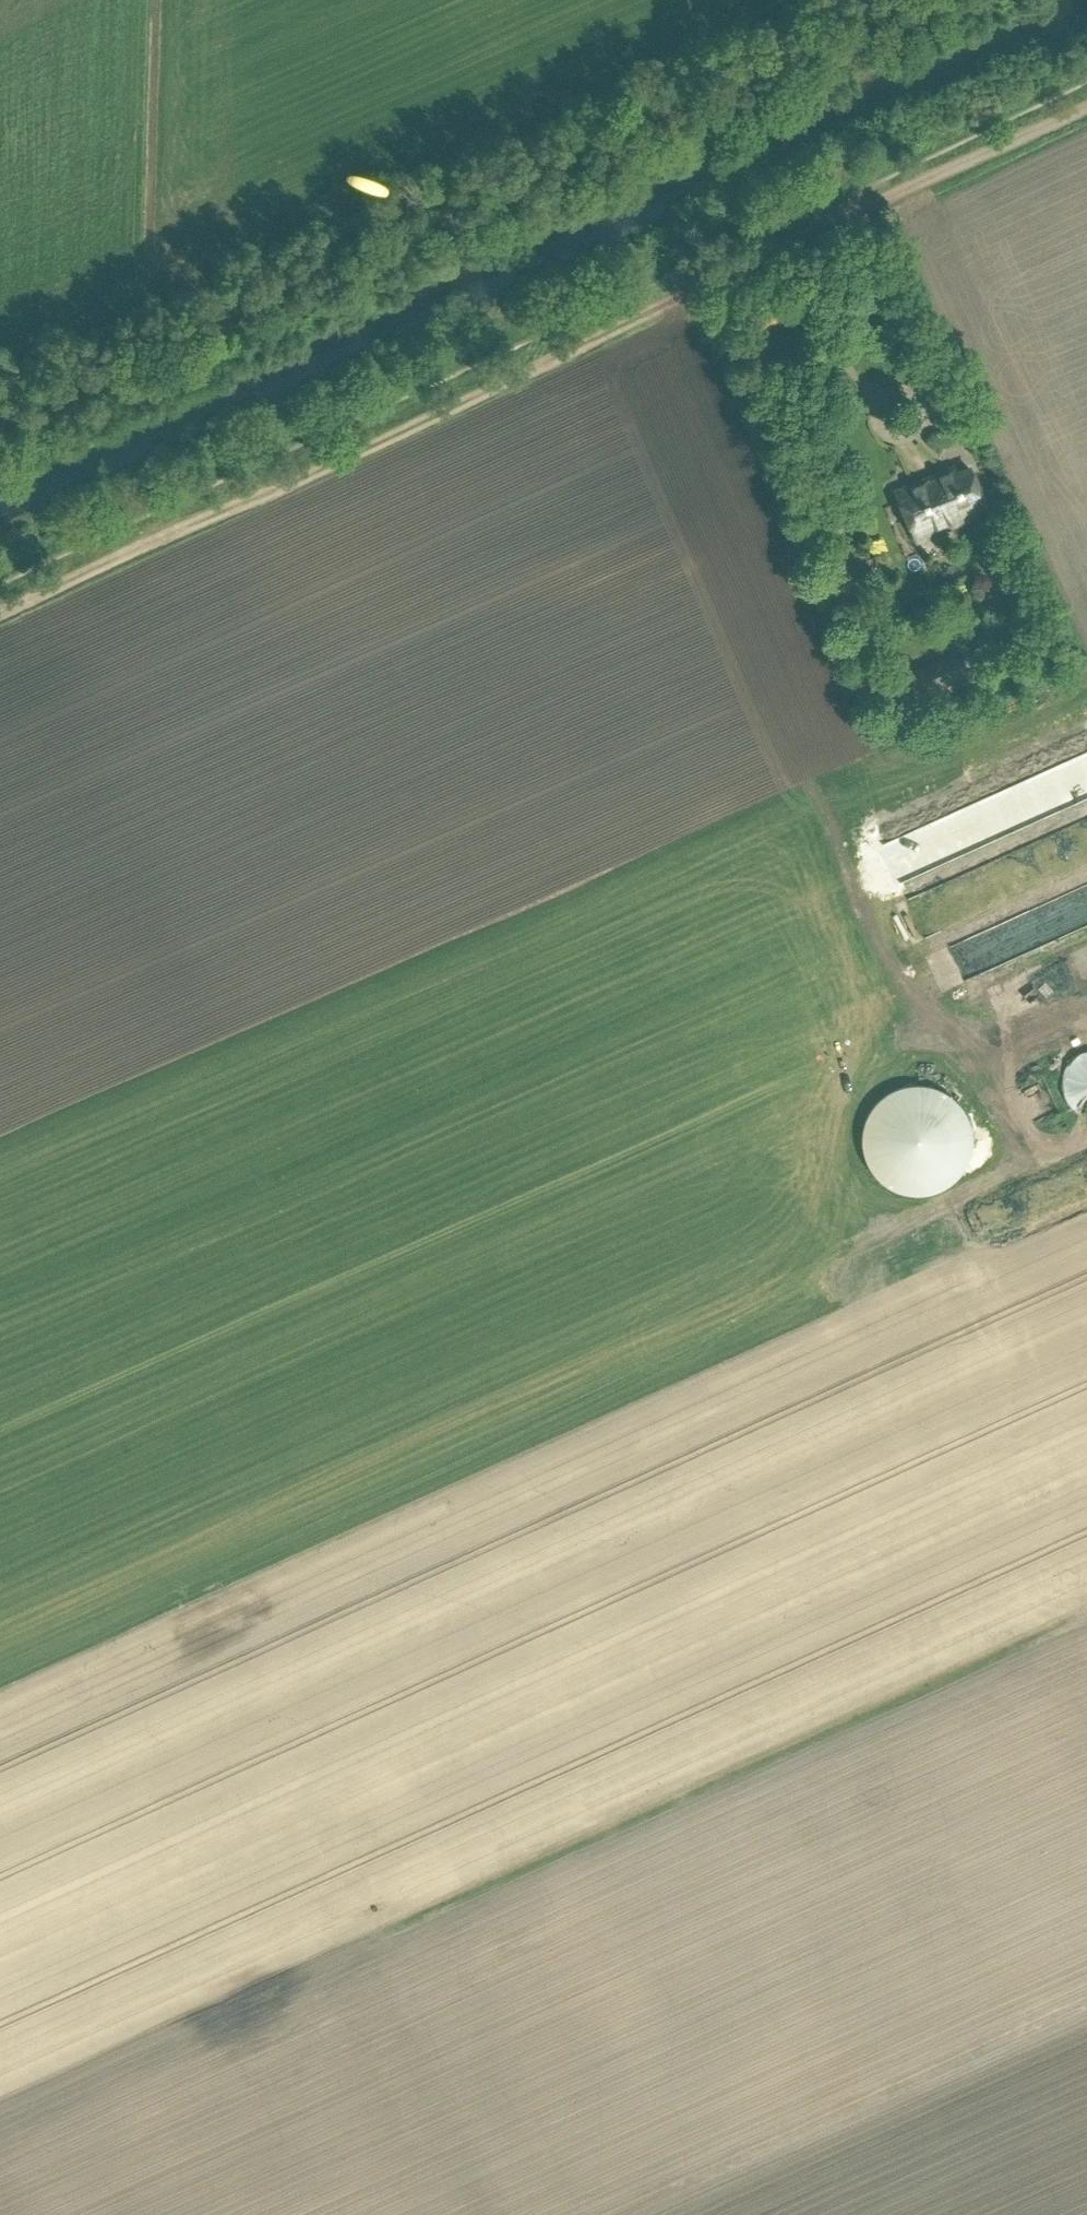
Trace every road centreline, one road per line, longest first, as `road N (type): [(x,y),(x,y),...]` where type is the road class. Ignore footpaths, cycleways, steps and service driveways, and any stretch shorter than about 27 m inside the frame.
road 1 (track): [(1086,104),(0,611)]

